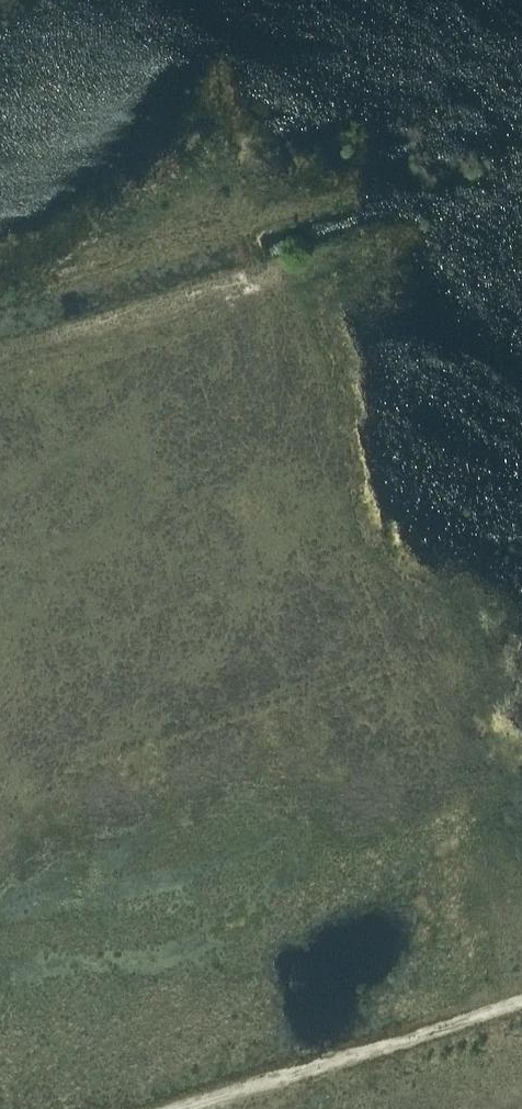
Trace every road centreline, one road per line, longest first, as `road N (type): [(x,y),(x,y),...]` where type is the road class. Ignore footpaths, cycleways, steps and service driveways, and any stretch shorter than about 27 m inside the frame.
road 1 (track): [(521,1001),(173,1108)]

